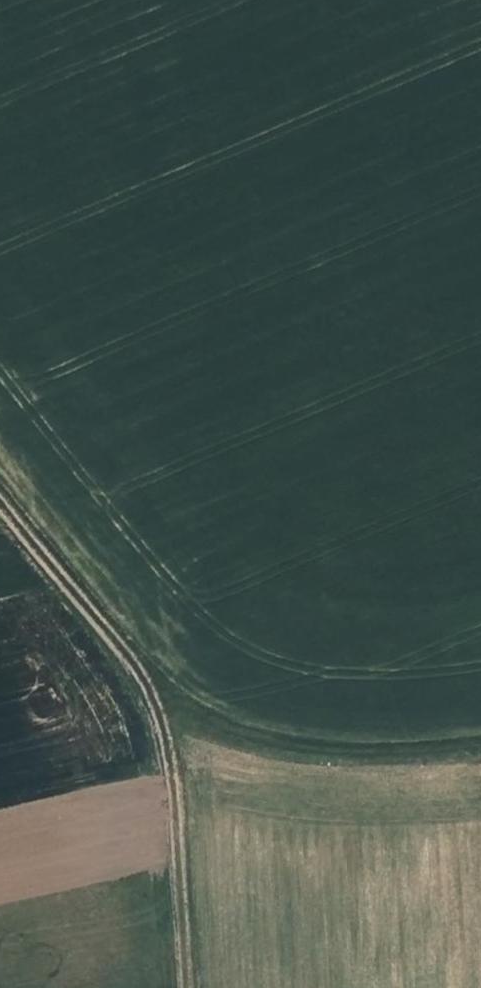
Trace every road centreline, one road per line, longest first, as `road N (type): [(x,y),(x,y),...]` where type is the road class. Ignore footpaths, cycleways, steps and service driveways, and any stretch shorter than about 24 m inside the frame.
road 1 (track): [(186,987),(170,764),(152,695),(0,504)]

